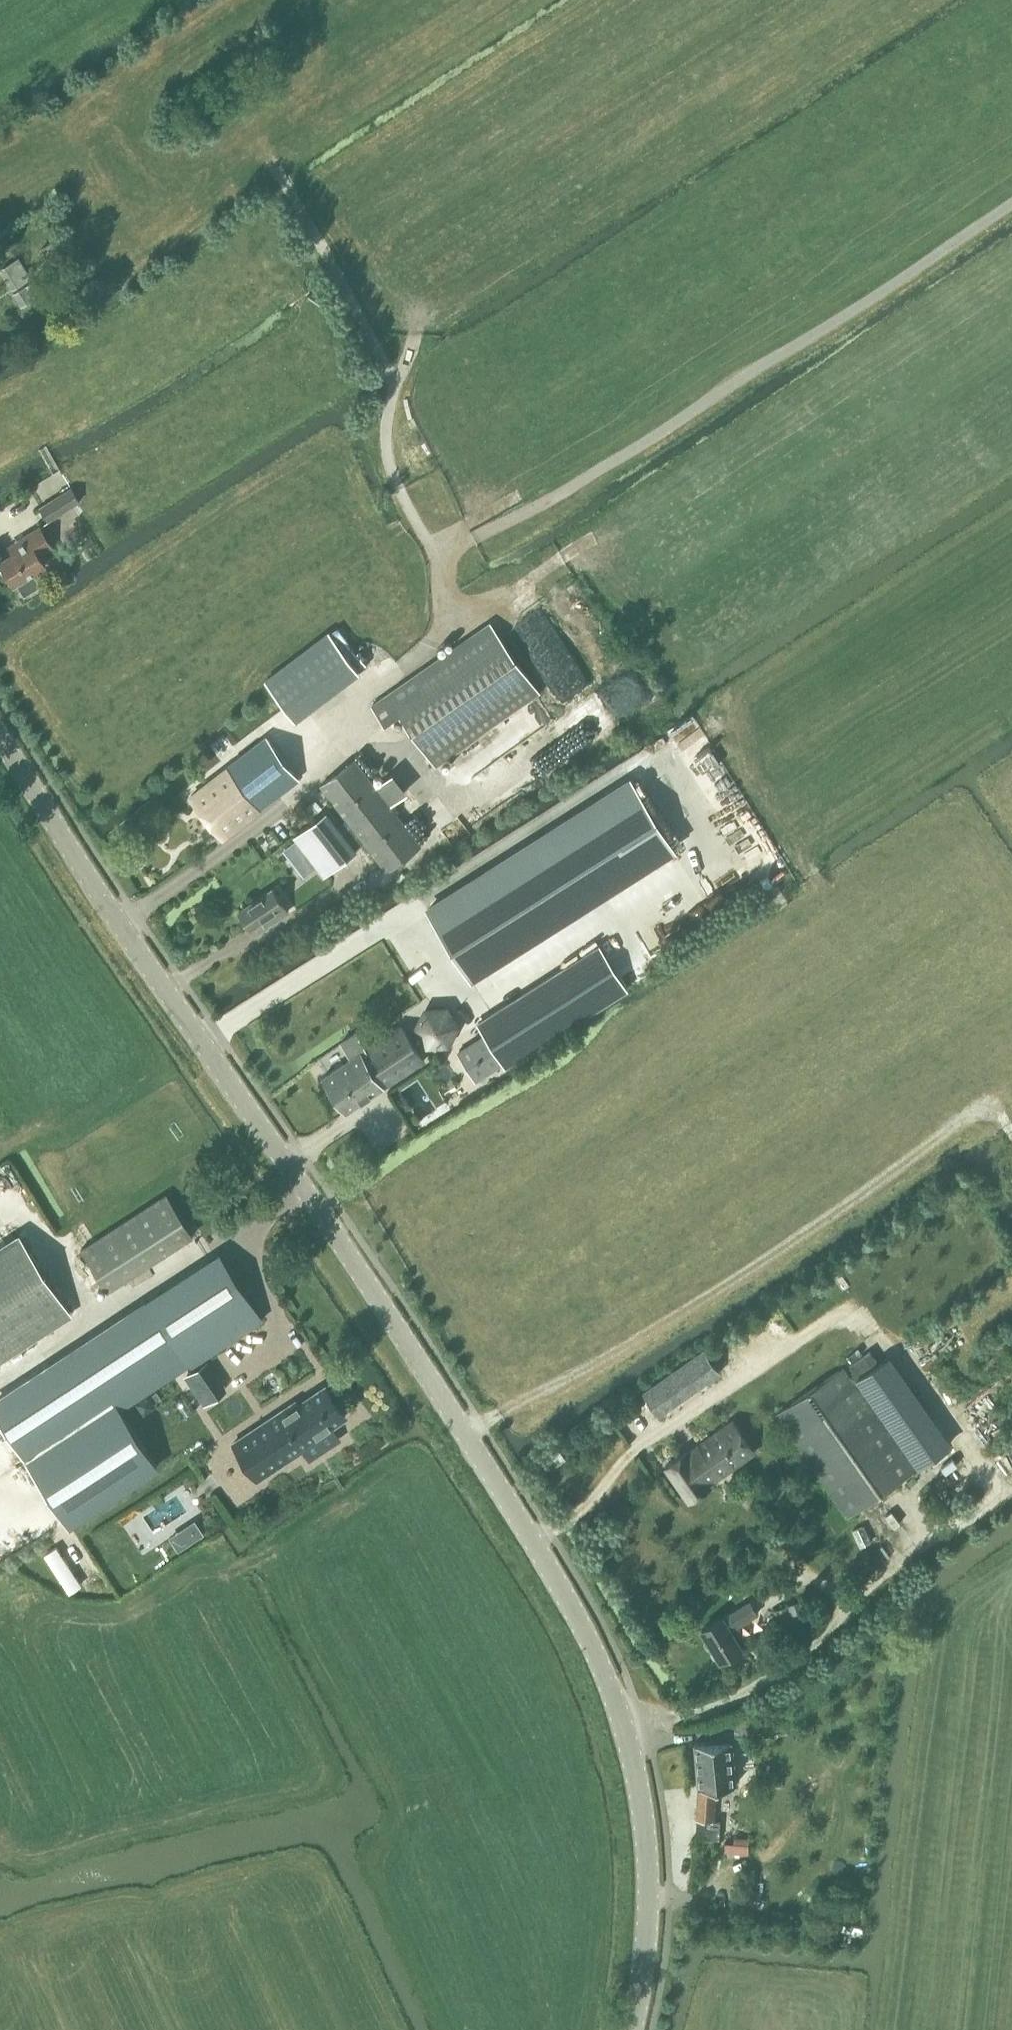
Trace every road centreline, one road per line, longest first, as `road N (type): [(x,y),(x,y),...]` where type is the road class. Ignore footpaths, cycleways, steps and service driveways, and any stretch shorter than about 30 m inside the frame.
road 1 (tertiary): [(632,2029),(647,1902),(641,1805),(626,1729),(587,1625),(242,1090),(120,927),(0,743)]
road 2 (track): [(307,789),(360,698),(442,638),(449,607),(444,557),(396,480),(385,441),(396,385),(276,167)]
road 3 (track): [(444,557),(672,424),(1011,206)]
road 4 (track): [(465,1429),(646,1336),(974,1111),(998,1112),(1011,1134)]

